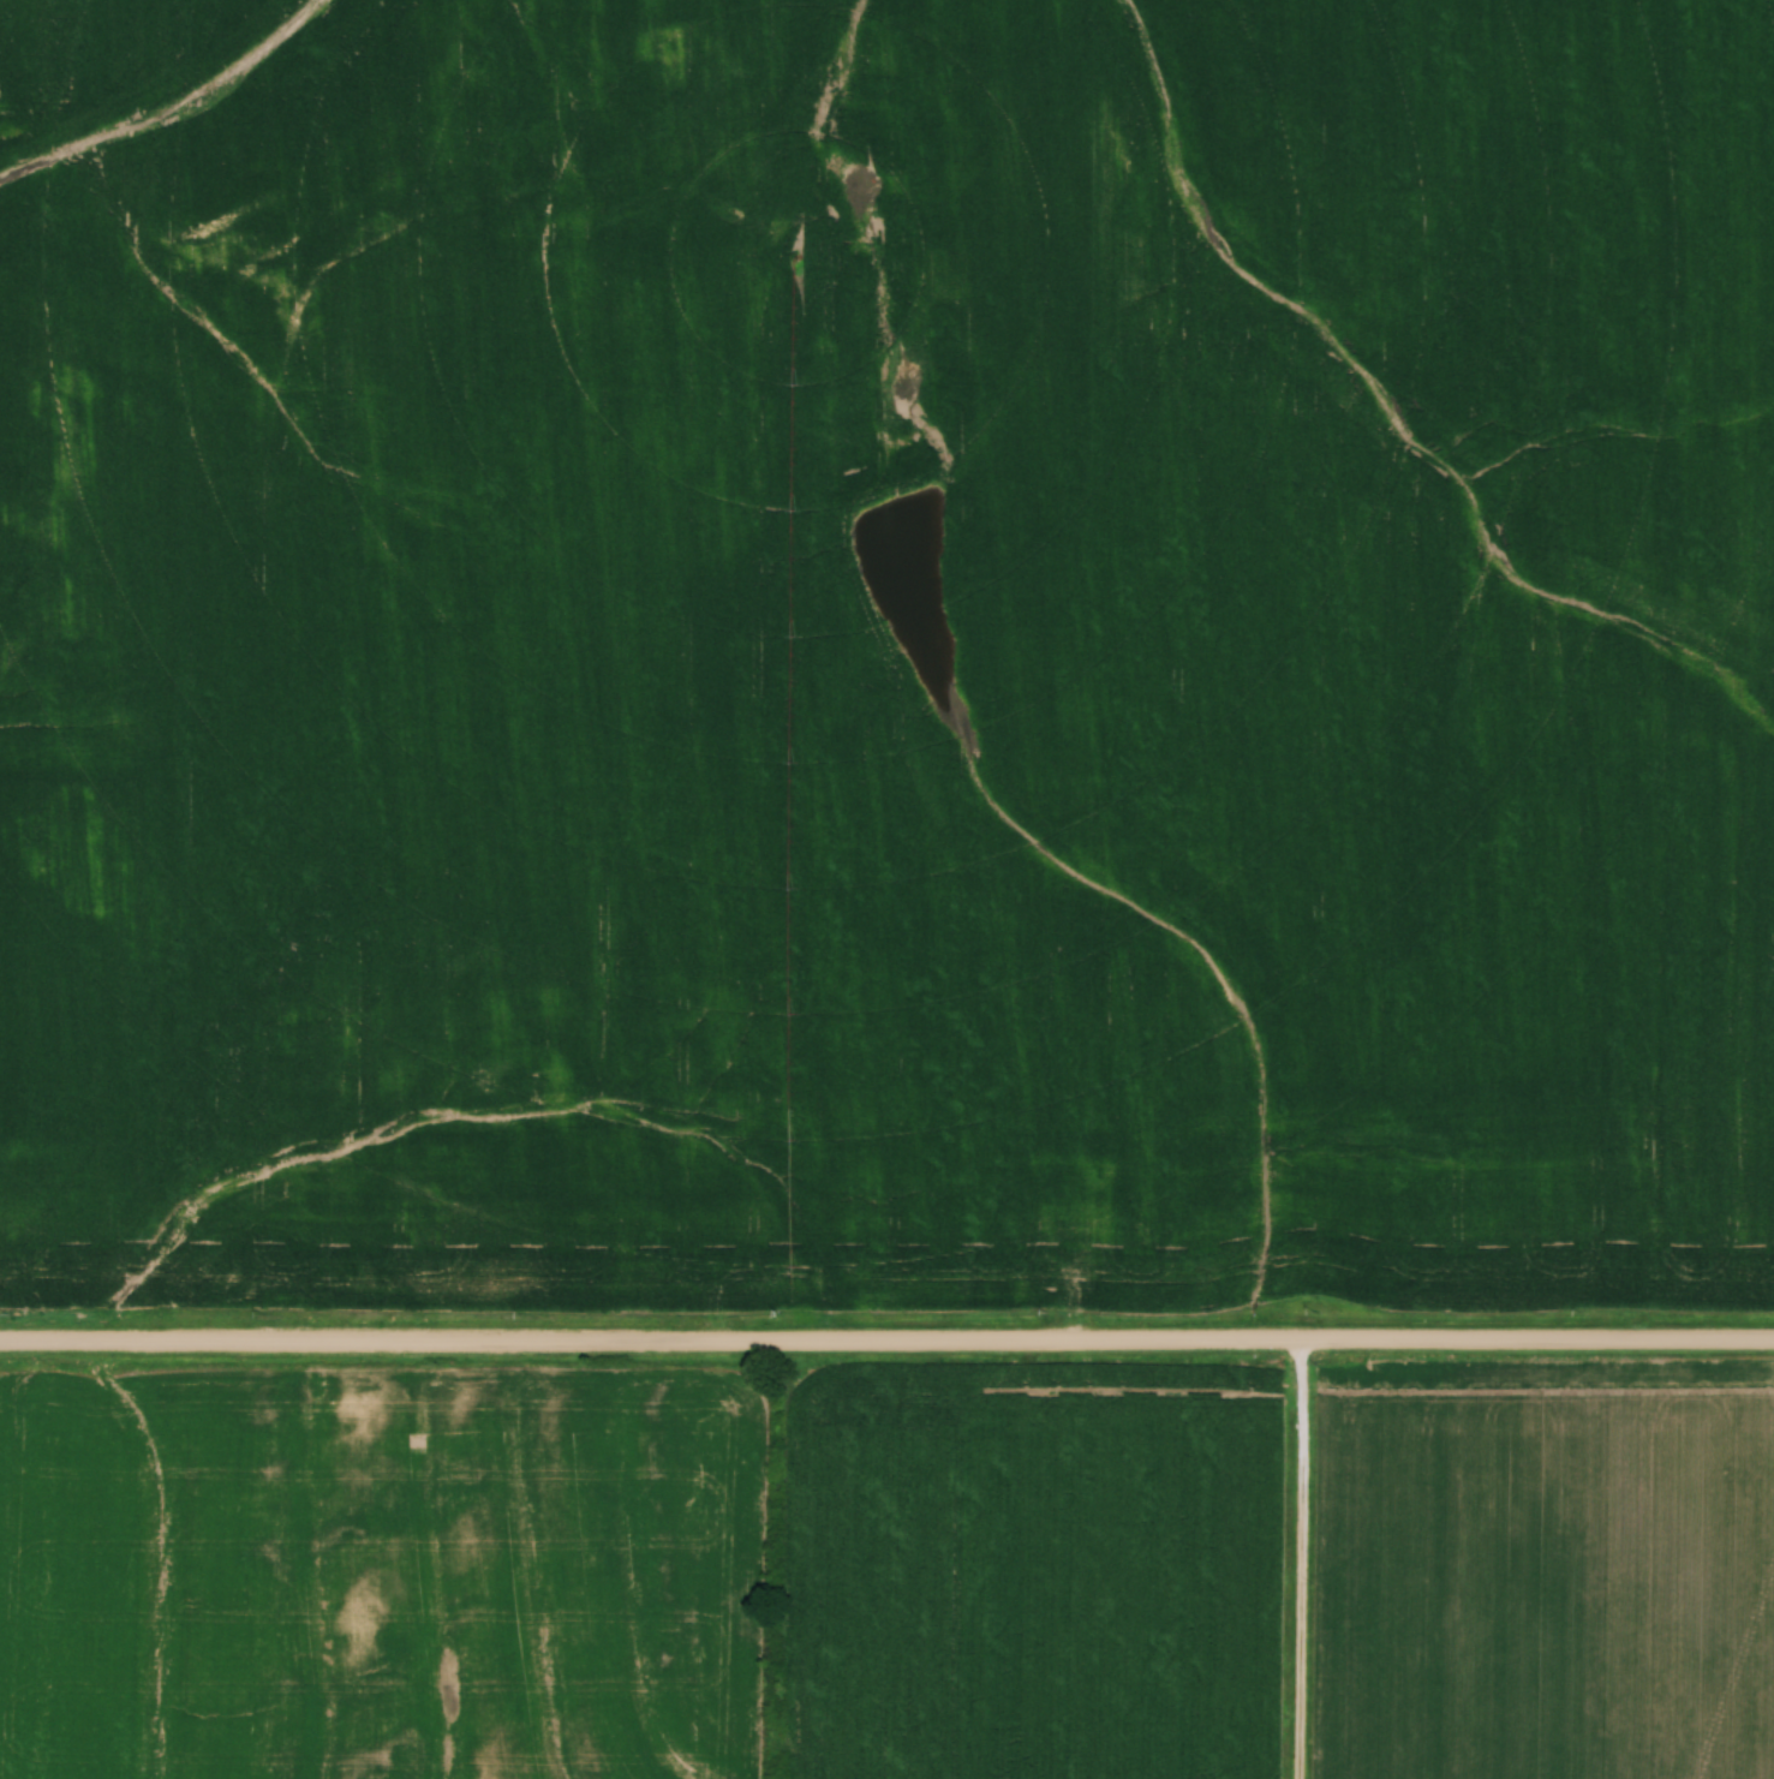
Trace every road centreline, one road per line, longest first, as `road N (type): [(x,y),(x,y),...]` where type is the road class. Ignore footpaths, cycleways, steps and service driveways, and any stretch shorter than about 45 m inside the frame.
road 1 (tertiary): [(1773,1342),(0,1346)]

